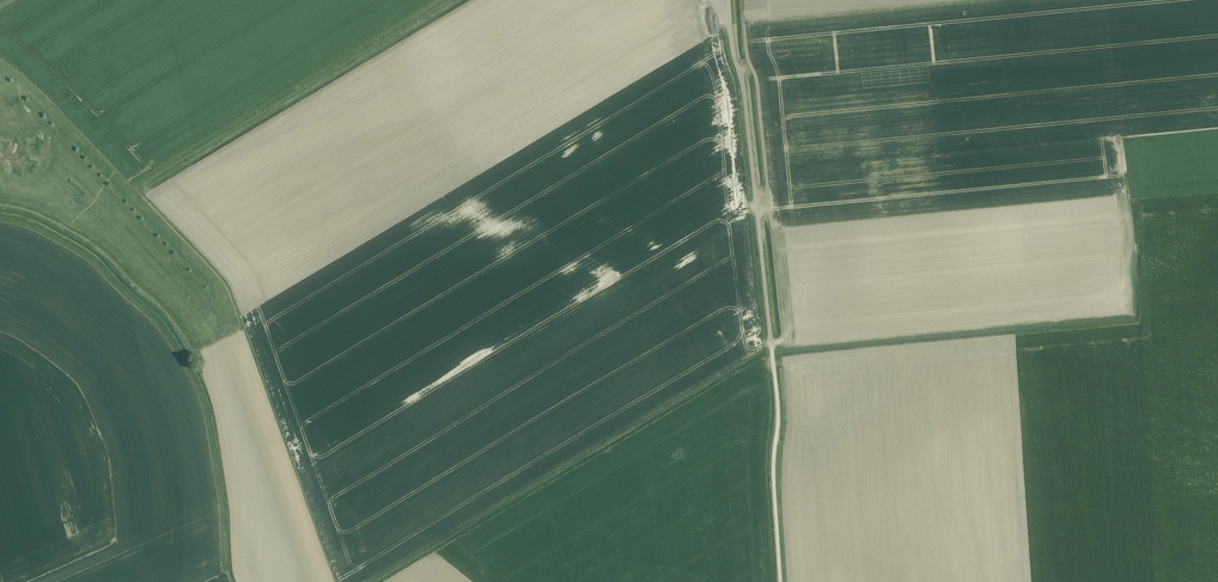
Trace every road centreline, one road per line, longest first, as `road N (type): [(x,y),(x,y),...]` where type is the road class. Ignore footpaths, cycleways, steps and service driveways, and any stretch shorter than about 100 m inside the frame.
road 1 (unclassified): [(780,581),(778,406),(728,0)]

